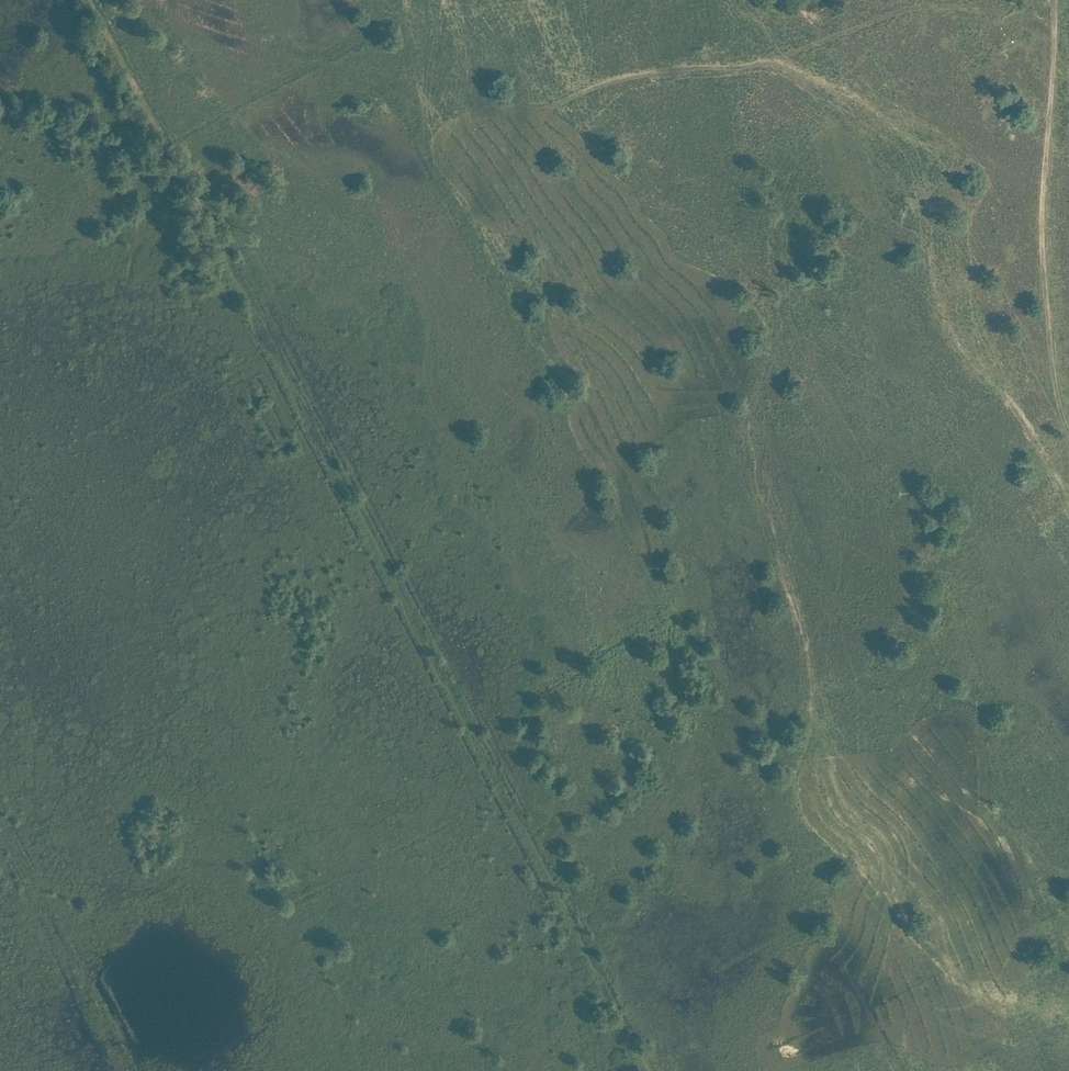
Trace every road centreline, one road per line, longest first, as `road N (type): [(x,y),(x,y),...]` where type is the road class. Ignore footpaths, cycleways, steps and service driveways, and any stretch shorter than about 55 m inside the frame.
road 1 (track): [(96,0),(651,1070)]

